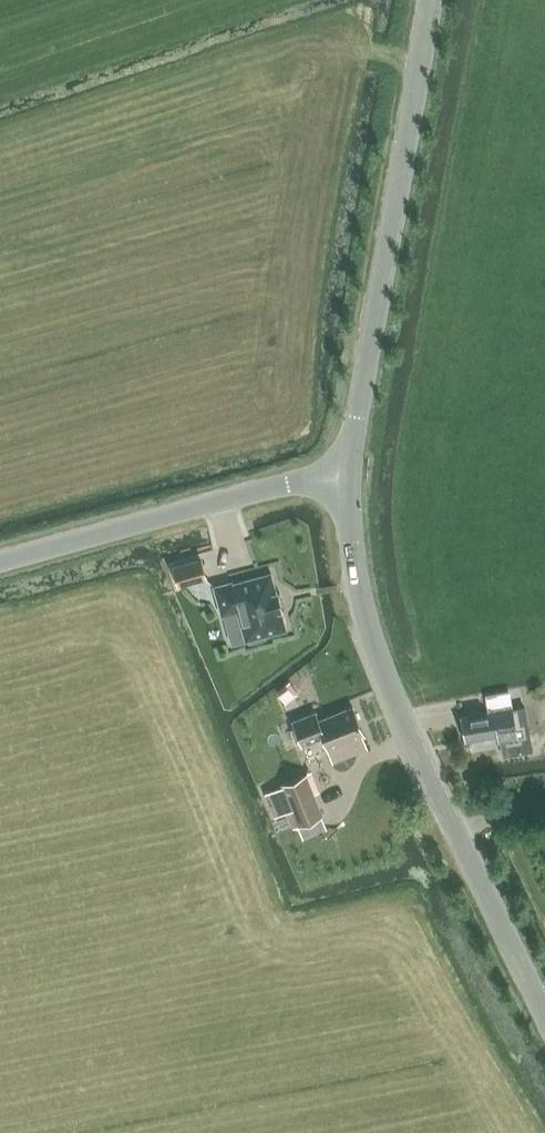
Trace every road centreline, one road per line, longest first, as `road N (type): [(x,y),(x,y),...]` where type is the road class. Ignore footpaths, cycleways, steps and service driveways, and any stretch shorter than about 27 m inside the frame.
road 1 (tertiary): [(544,1018),(375,651),(344,473)]
road 2 (tertiary): [(344,473),(431,0)]
road 3 (unclassified): [(0,564),(344,473)]

